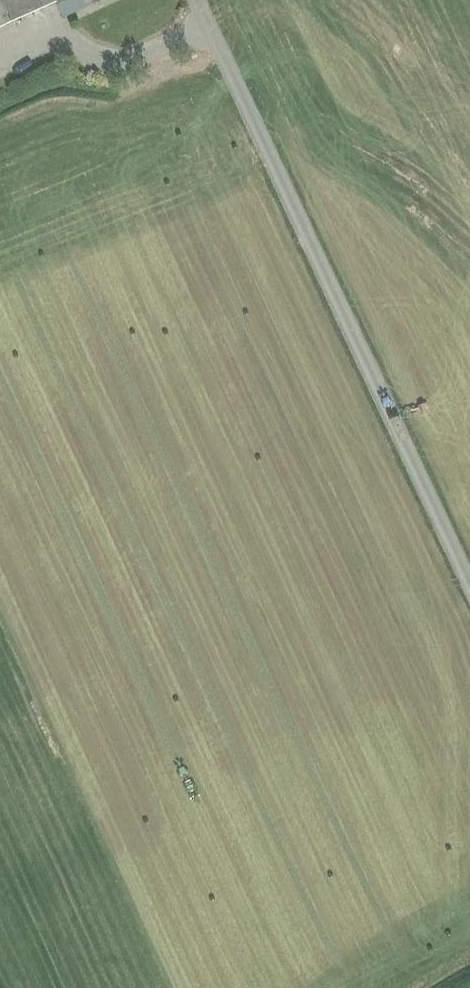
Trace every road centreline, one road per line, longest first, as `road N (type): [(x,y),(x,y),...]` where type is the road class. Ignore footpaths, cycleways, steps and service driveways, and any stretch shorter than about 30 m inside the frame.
road 1 (unclassified): [(469,589),(197,0)]

